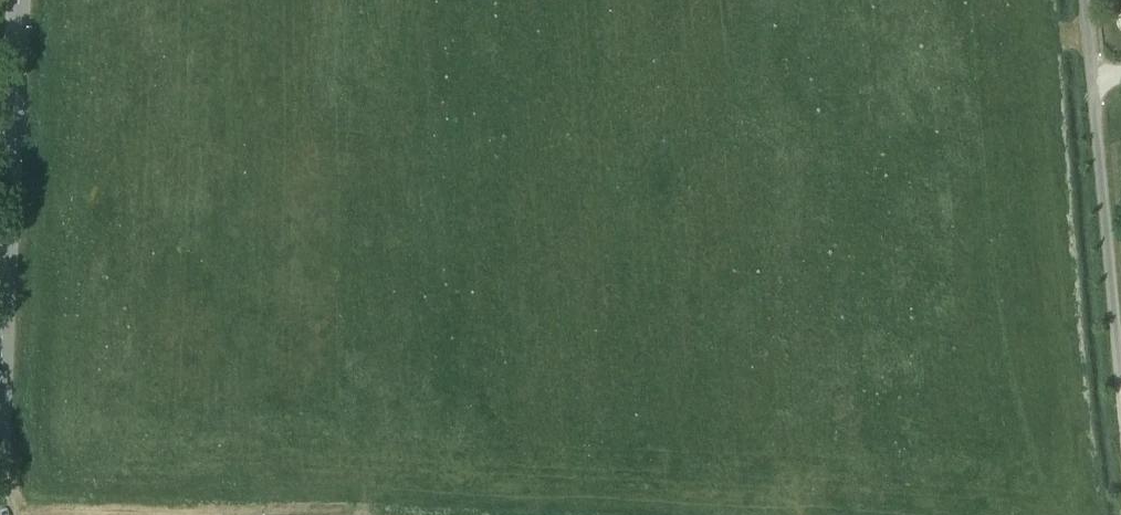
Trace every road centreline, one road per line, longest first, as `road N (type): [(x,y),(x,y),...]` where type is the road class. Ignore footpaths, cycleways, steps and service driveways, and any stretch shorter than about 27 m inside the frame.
road 1 (unclassified): [(0,451),(22,0)]
road 2 (unclassified): [(1120,388),(1087,0)]

